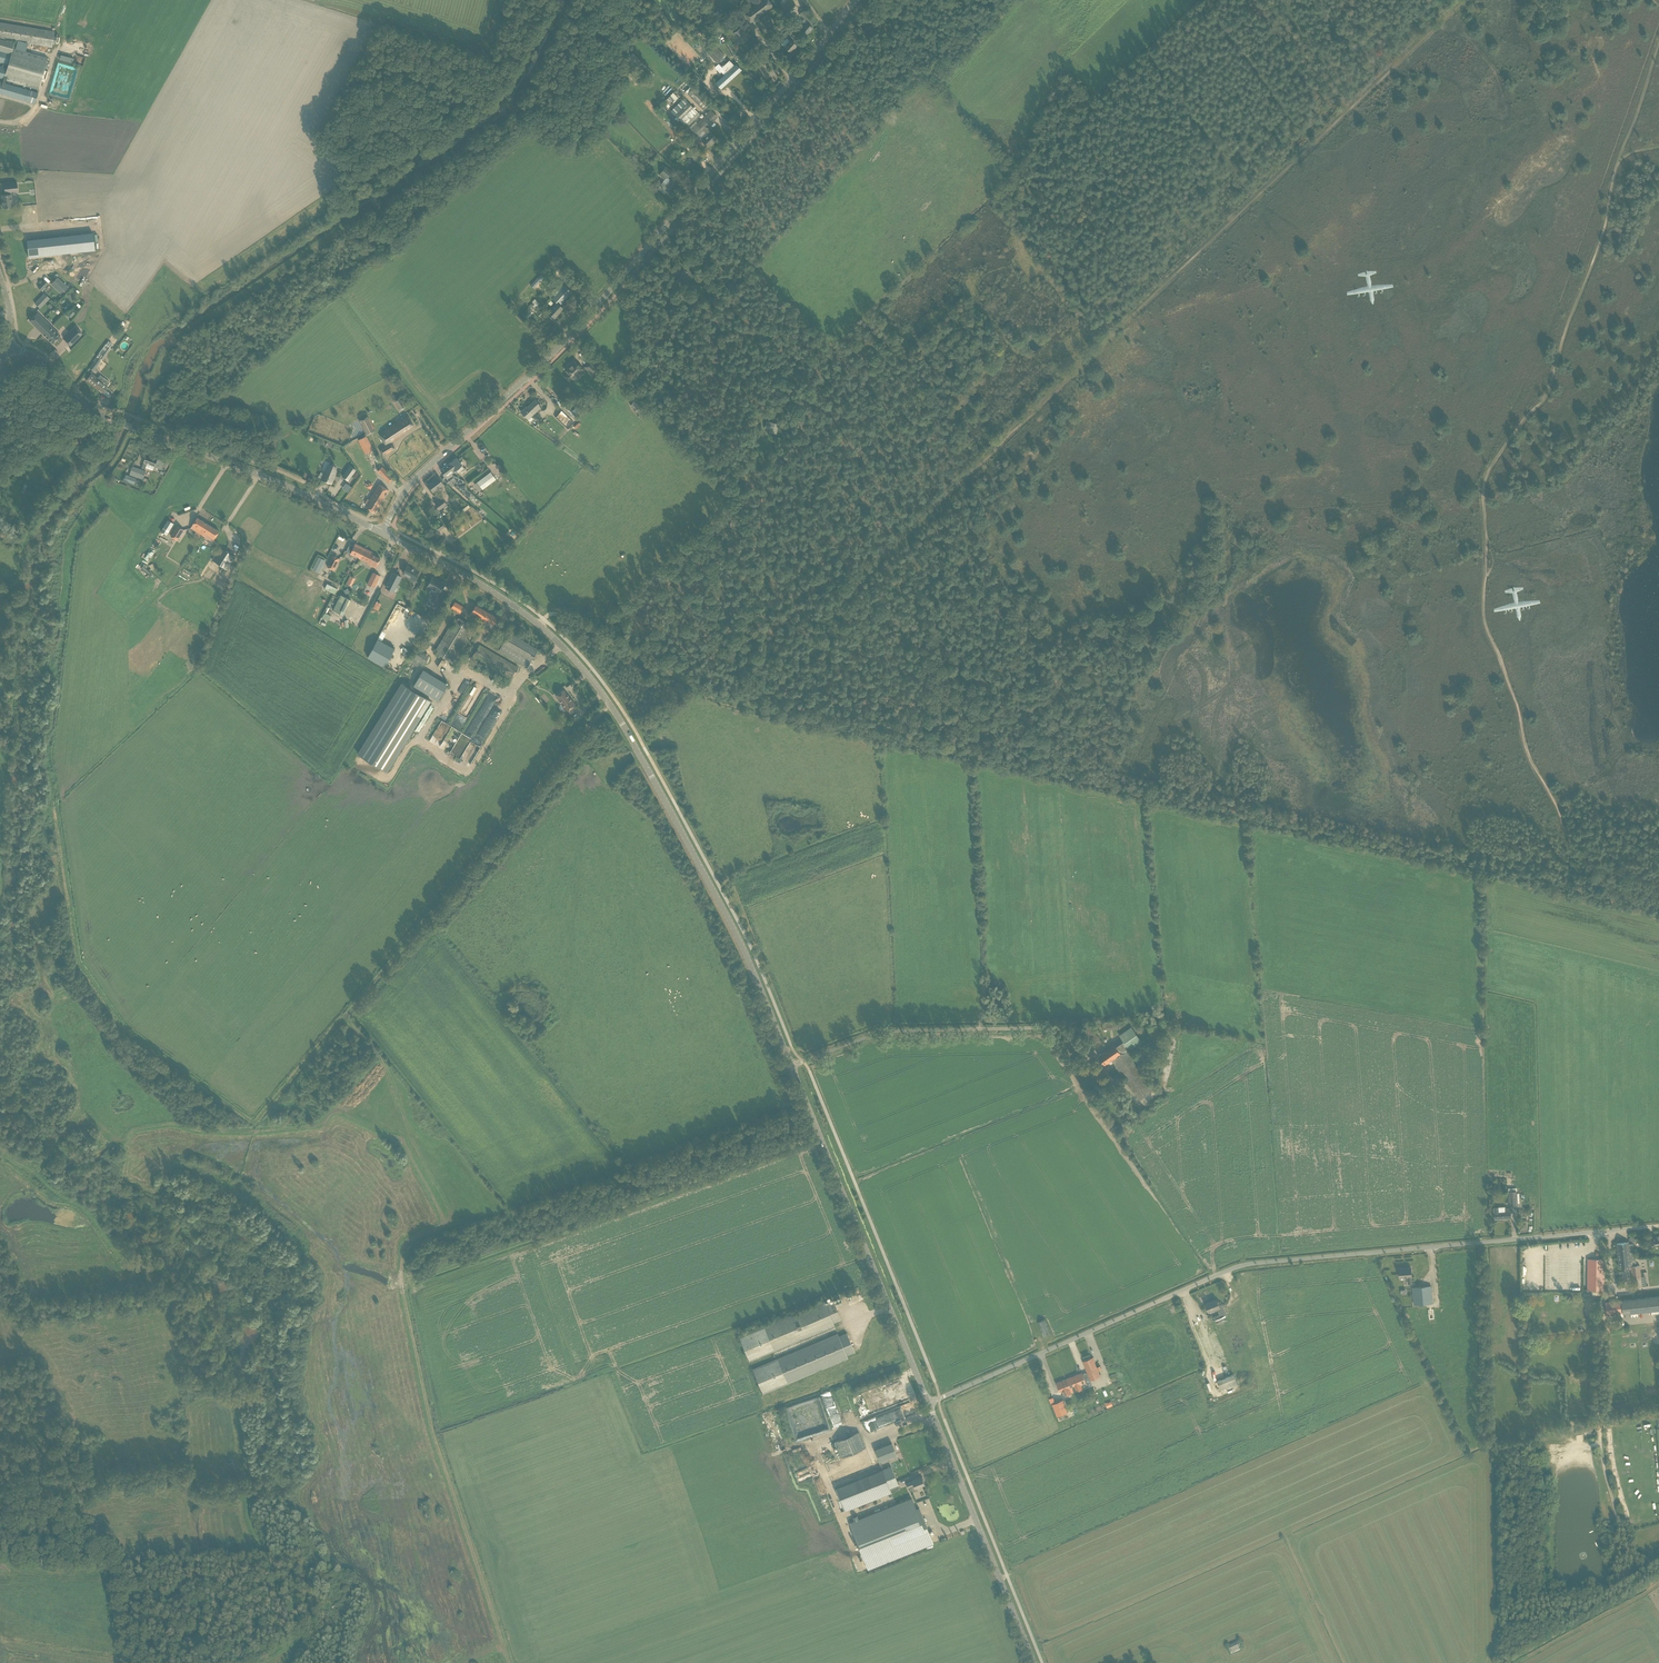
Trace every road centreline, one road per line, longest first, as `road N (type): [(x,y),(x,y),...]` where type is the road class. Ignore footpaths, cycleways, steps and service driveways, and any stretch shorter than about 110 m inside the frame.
road 1 (track): [(1613,896),(757,709),(708,696),(570,619),(543,619)]
road 2 (track): [(1463,0),(824,606),(804,646),(748,707)]
road 3 (unclassified): [(928,1402),(1225,1271),(1635,1225)]
road 4 (tertiary): [(381,533),(417,478),(547,362),(855,0)]
road 5 (tertiary): [(791,1067),(717,898),(625,728),(543,626),(478,578),(381,533)]
road 6 (tertiary): [(381,533),(266,478),(98,415),(40,360),(6,347)]
road 7 (tertiary): [(928,1402),(791,1067)]
road 8 (tertiary): [(1033,1662),(928,1402)]
road 9 (unclassified): [(791,1067),(878,1034),(1044,1029)]
road 10 (track): [(1349,109),(1267,0)]

